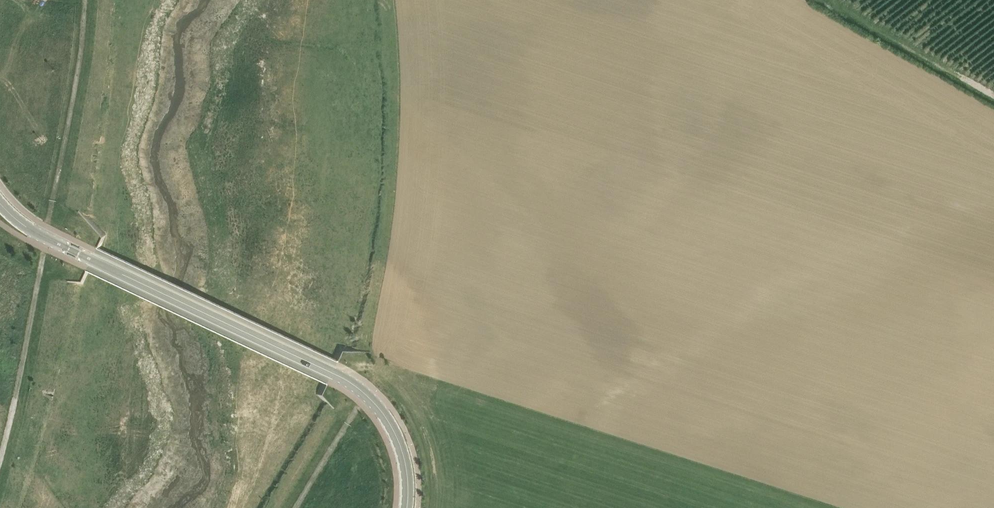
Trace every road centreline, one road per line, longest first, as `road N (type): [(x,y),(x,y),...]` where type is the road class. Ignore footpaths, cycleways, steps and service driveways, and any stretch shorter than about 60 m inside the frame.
road 1 (tertiary): [(0,203),(46,239),(331,374)]
road 2 (track): [(49,223),(86,0)]
road 3 (track): [(0,465),(44,253)]
road 4 (tertiary): [(407,507),(406,469),(389,423),(331,374)]
road 5 (track): [(363,393),(294,507)]

